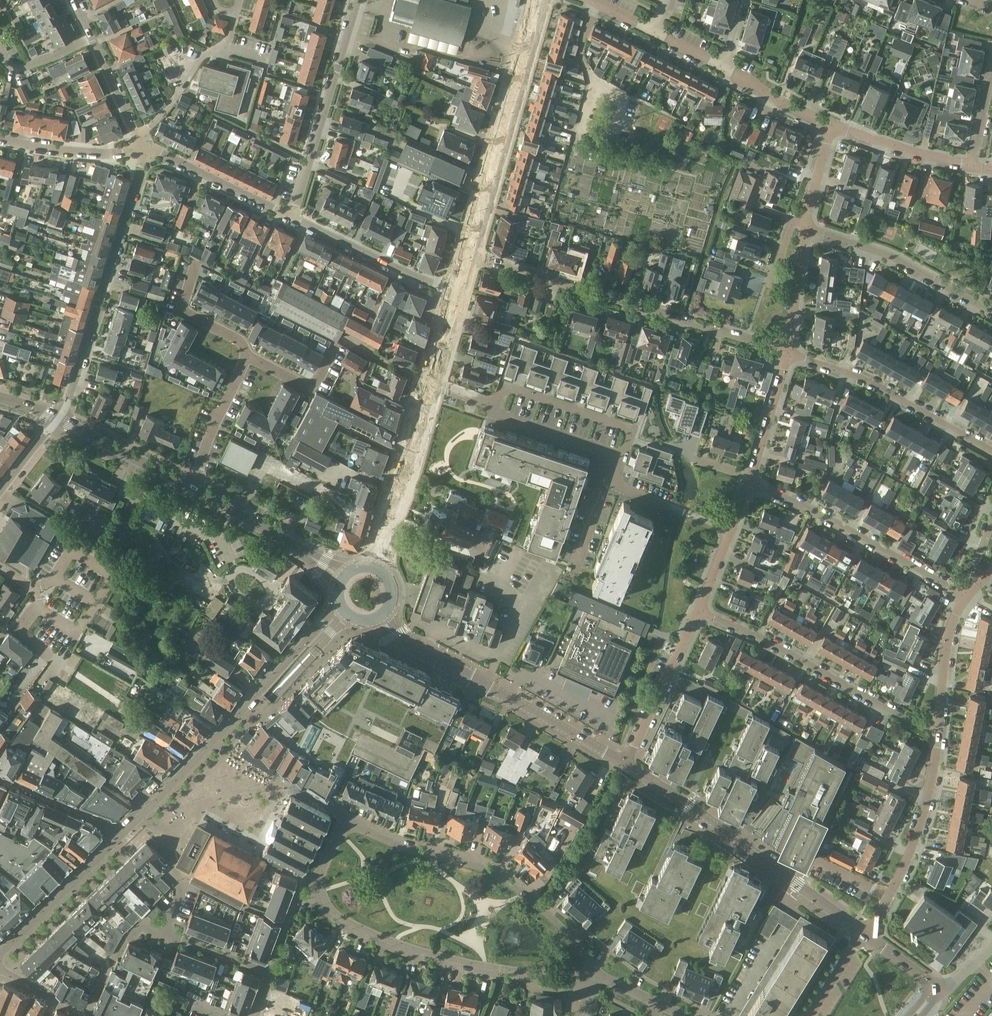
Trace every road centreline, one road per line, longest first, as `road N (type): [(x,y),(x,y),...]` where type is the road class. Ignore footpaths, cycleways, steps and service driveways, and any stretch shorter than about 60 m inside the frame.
road 1 (residential): [(351,829),(336,841),(323,879),(339,919),(487,968),(594,976)]
road 2 (residential): [(790,351),(469,256)]
road 3 (residential): [(594,976),(556,921),(497,874),(351,829)]
road 4 (tertiary): [(865,933),(625,765)]
road 5 (tertiary): [(374,566),(459,293)]
road 6 (residential): [(56,419),(66,408),(147,150)]
road 7 (tertiary): [(625,765),(426,656),(384,617)]
road 8 (residential): [(699,611),(908,719),(938,727)]
road 9 (tertiary): [(469,256),(540,0)]
road 10 (residential): [(967,597),(827,516),(748,483)]
road 11 (residential): [(87,1014),(109,963),(139,927),(270,974)]
road 12 (residential): [(358,0),(292,216)]
road 13 (residential): [(790,351),(849,372),(991,450)]
road 14 (residential): [(865,933),(917,835),(938,727)]
road 15 (residential): [(991,311),(890,255),(806,227)]
road 16 (residential): [(292,216),(459,293)]
road 17 (tertiary): [(342,577),(193,489)]
road 18 (residential): [(625,765),(699,611)]
road 19 (residential): [(147,150),(292,216)]
road 20 (tertiary): [(193,489),(56,419)]
road 21 (residential): [(972,168),(832,126)]
road 22 (residential): [(193,489),(246,357)]
road 23 (residential): [(0,139),(58,151),(140,147)]
road 24 (residential): [(748,483),(790,351)]
road 25 (residential): [(699,611),(748,483)]
road 26 (residential): [(938,727),(948,637),(967,597)]
road 27 (residential): [(246,357),(236,338),(184,312),(196,262)]
road 28 (residential): [(227,42),(204,55),(137,135)]
road 29 (residential): [(790,351),(806,227)]
road 30 (residential): [(832,126),(724,70)]

